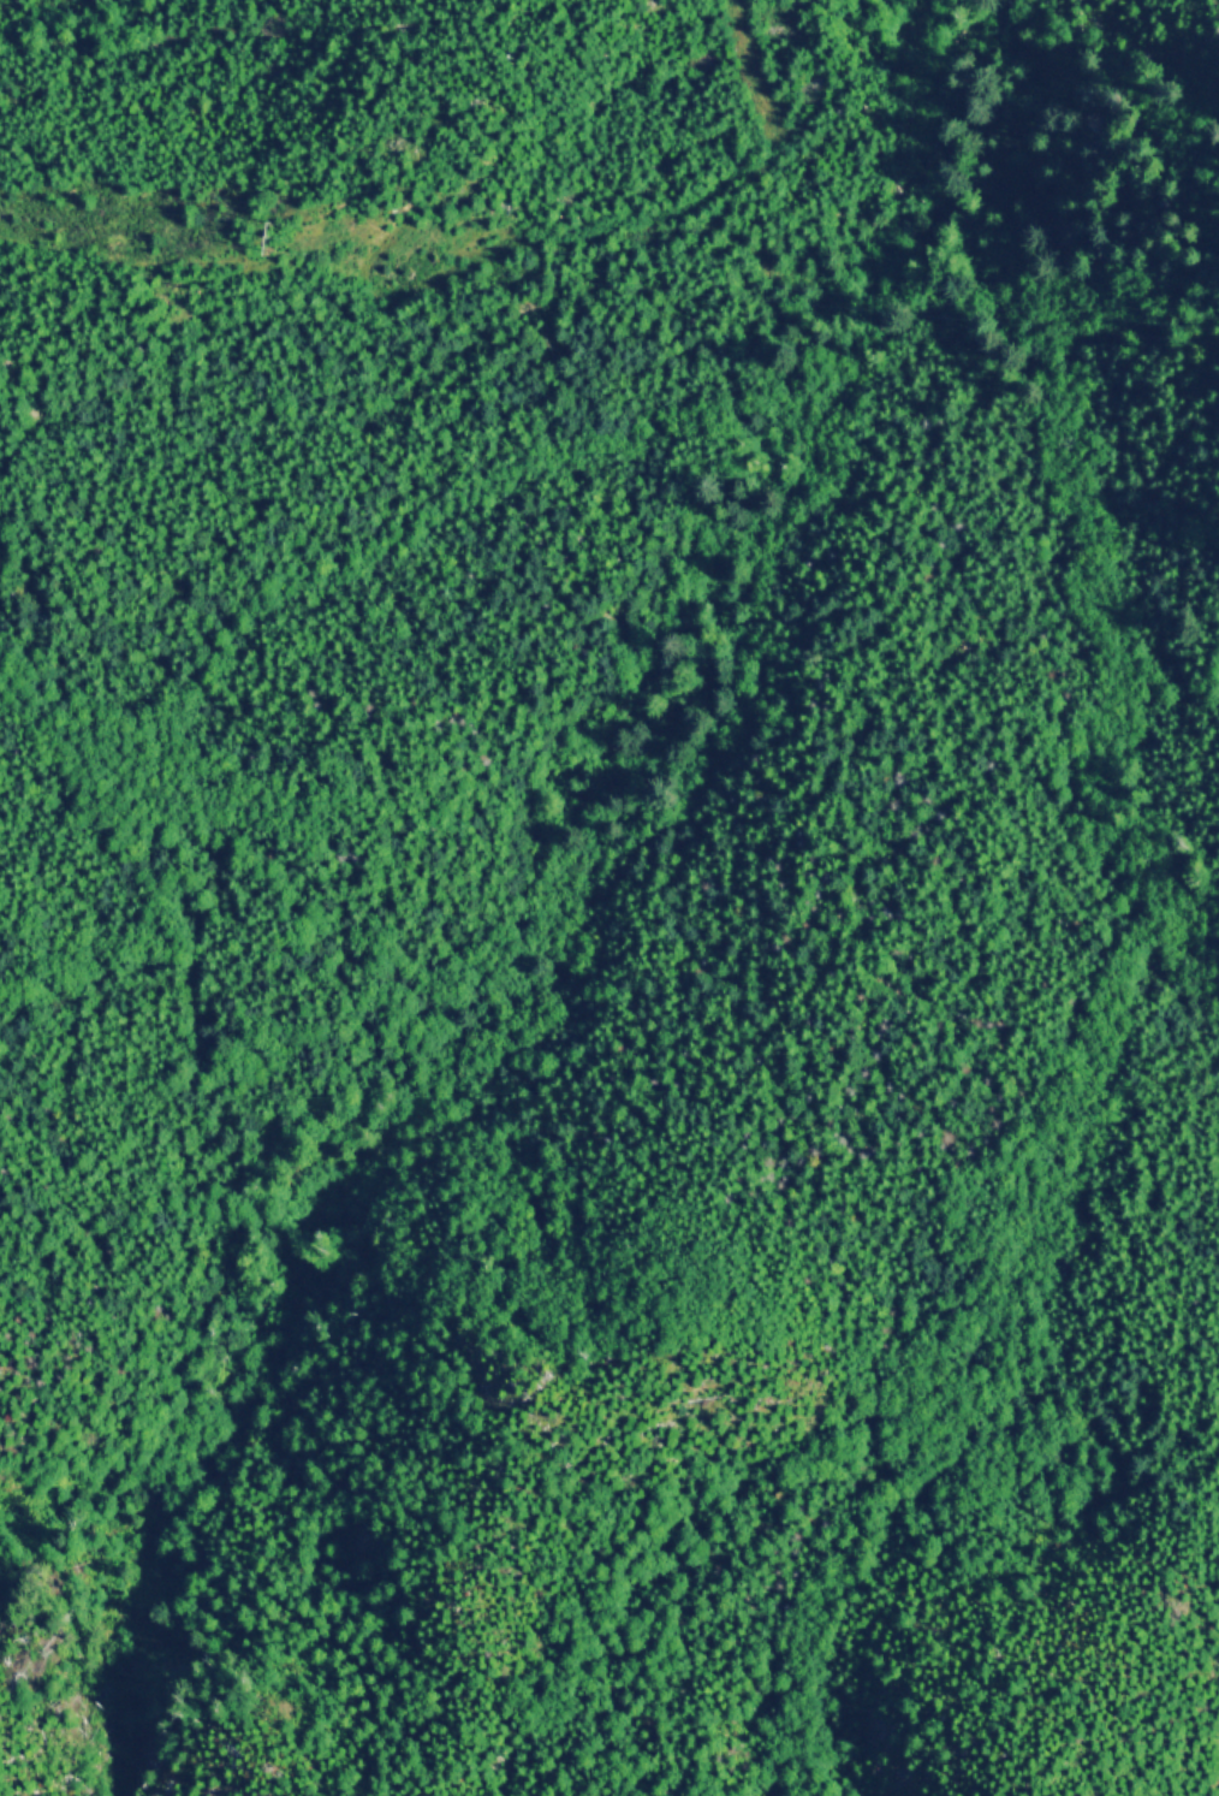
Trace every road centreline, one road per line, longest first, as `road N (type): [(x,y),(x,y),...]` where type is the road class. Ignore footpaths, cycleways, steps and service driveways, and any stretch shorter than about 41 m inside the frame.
road 1 (track): [(0,240),(145,272),(275,245),(429,155),(447,156),(445,177),(364,263),(364,292),(377,308),(405,298),(484,242),(517,231),(661,214),(696,202),(754,155),(769,128),(745,48),(741,0)]
road 2 (track): [(0,664),(36,717),(137,798),(314,811)]

